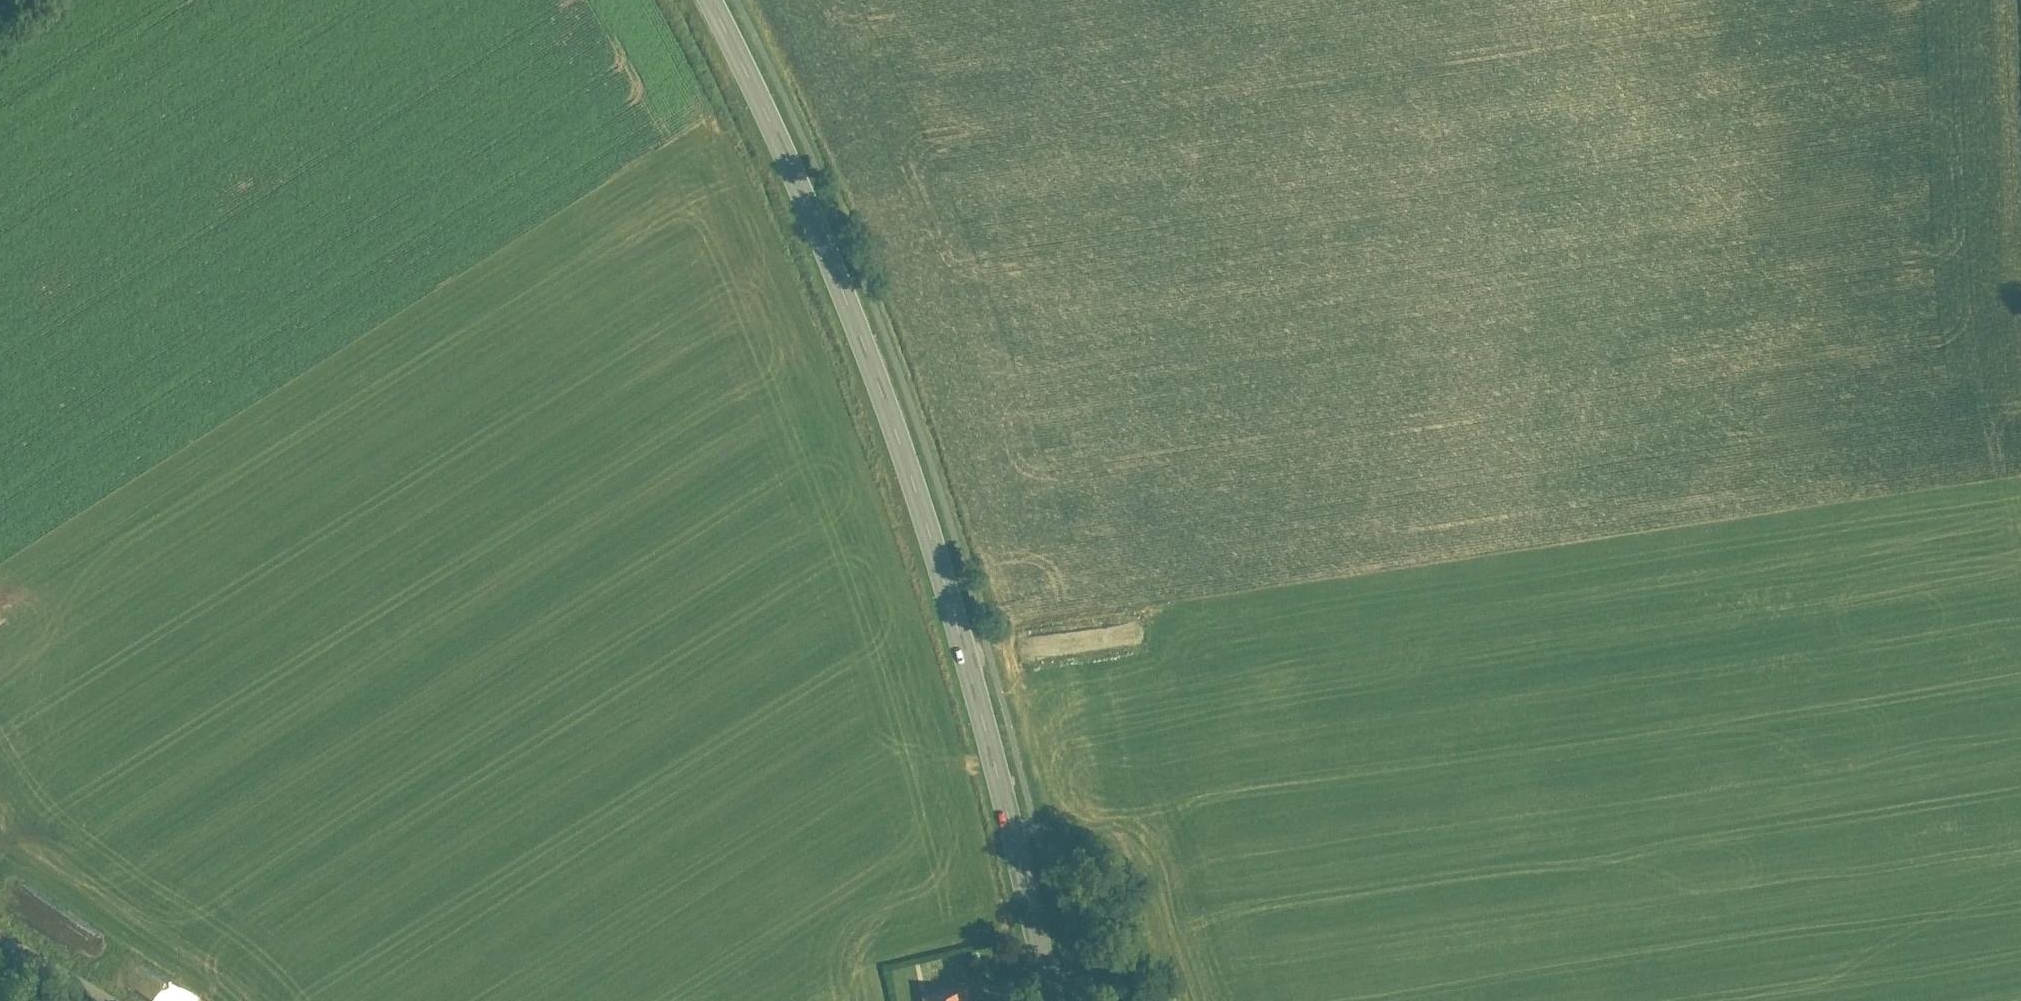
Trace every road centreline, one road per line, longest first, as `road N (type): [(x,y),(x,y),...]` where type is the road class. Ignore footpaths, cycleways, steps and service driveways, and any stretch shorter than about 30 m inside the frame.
road 1 (tertiary): [(1052,1000),(952,586),(896,416),(827,240),(702,0)]

